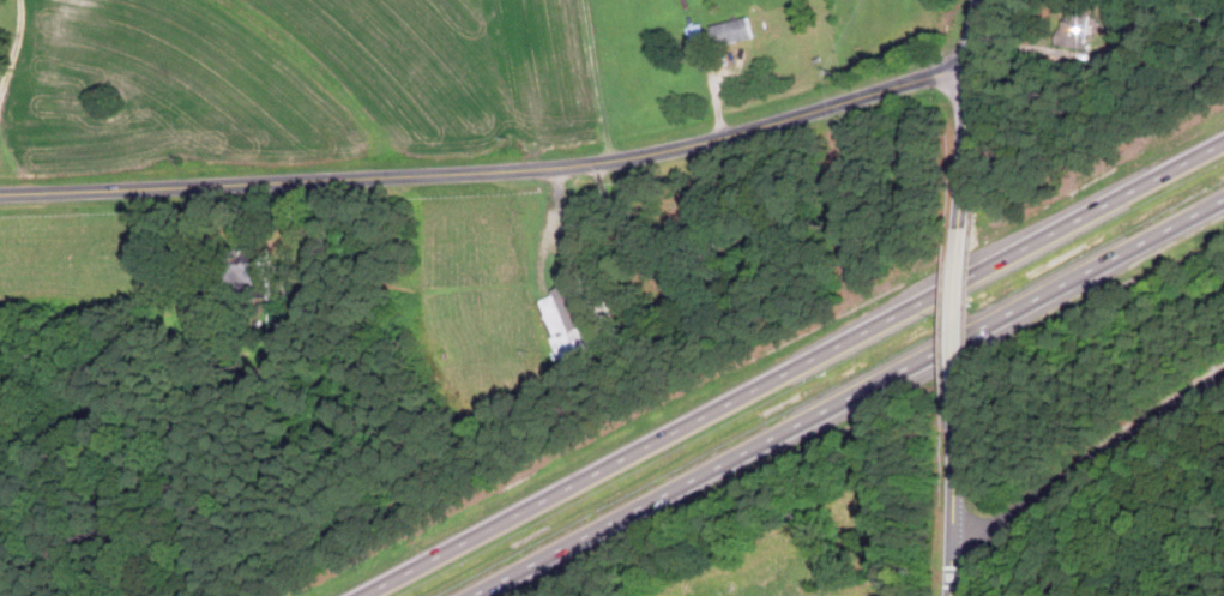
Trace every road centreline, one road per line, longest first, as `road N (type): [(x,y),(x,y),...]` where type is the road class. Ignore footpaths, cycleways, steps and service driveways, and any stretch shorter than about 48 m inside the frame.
road 1 (residential): [(0,188),(535,164),(694,143),(881,85),(970,67)]
road 2 (motorway): [(1223,143),(364,595)]
road 3 (motorway): [(473,595),(1223,200)]
road 4 (residential): [(953,537),(1019,519),(1223,381)]
road 5 (residential): [(964,222),(970,67),(985,0)]
road 6 (residential): [(953,595),(959,403)]
road 7 (residential): [(959,403),(964,222)]

